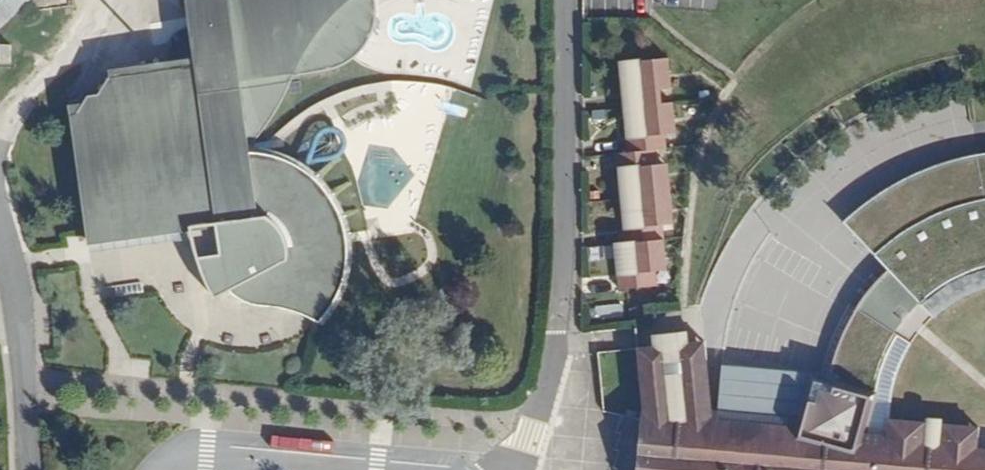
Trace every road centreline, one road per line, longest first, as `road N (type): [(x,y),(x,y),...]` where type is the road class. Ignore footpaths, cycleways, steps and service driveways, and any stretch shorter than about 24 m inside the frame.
road 1 (residential): [(513,469),(534,437),(558,359),(572,238),(573,0)]

